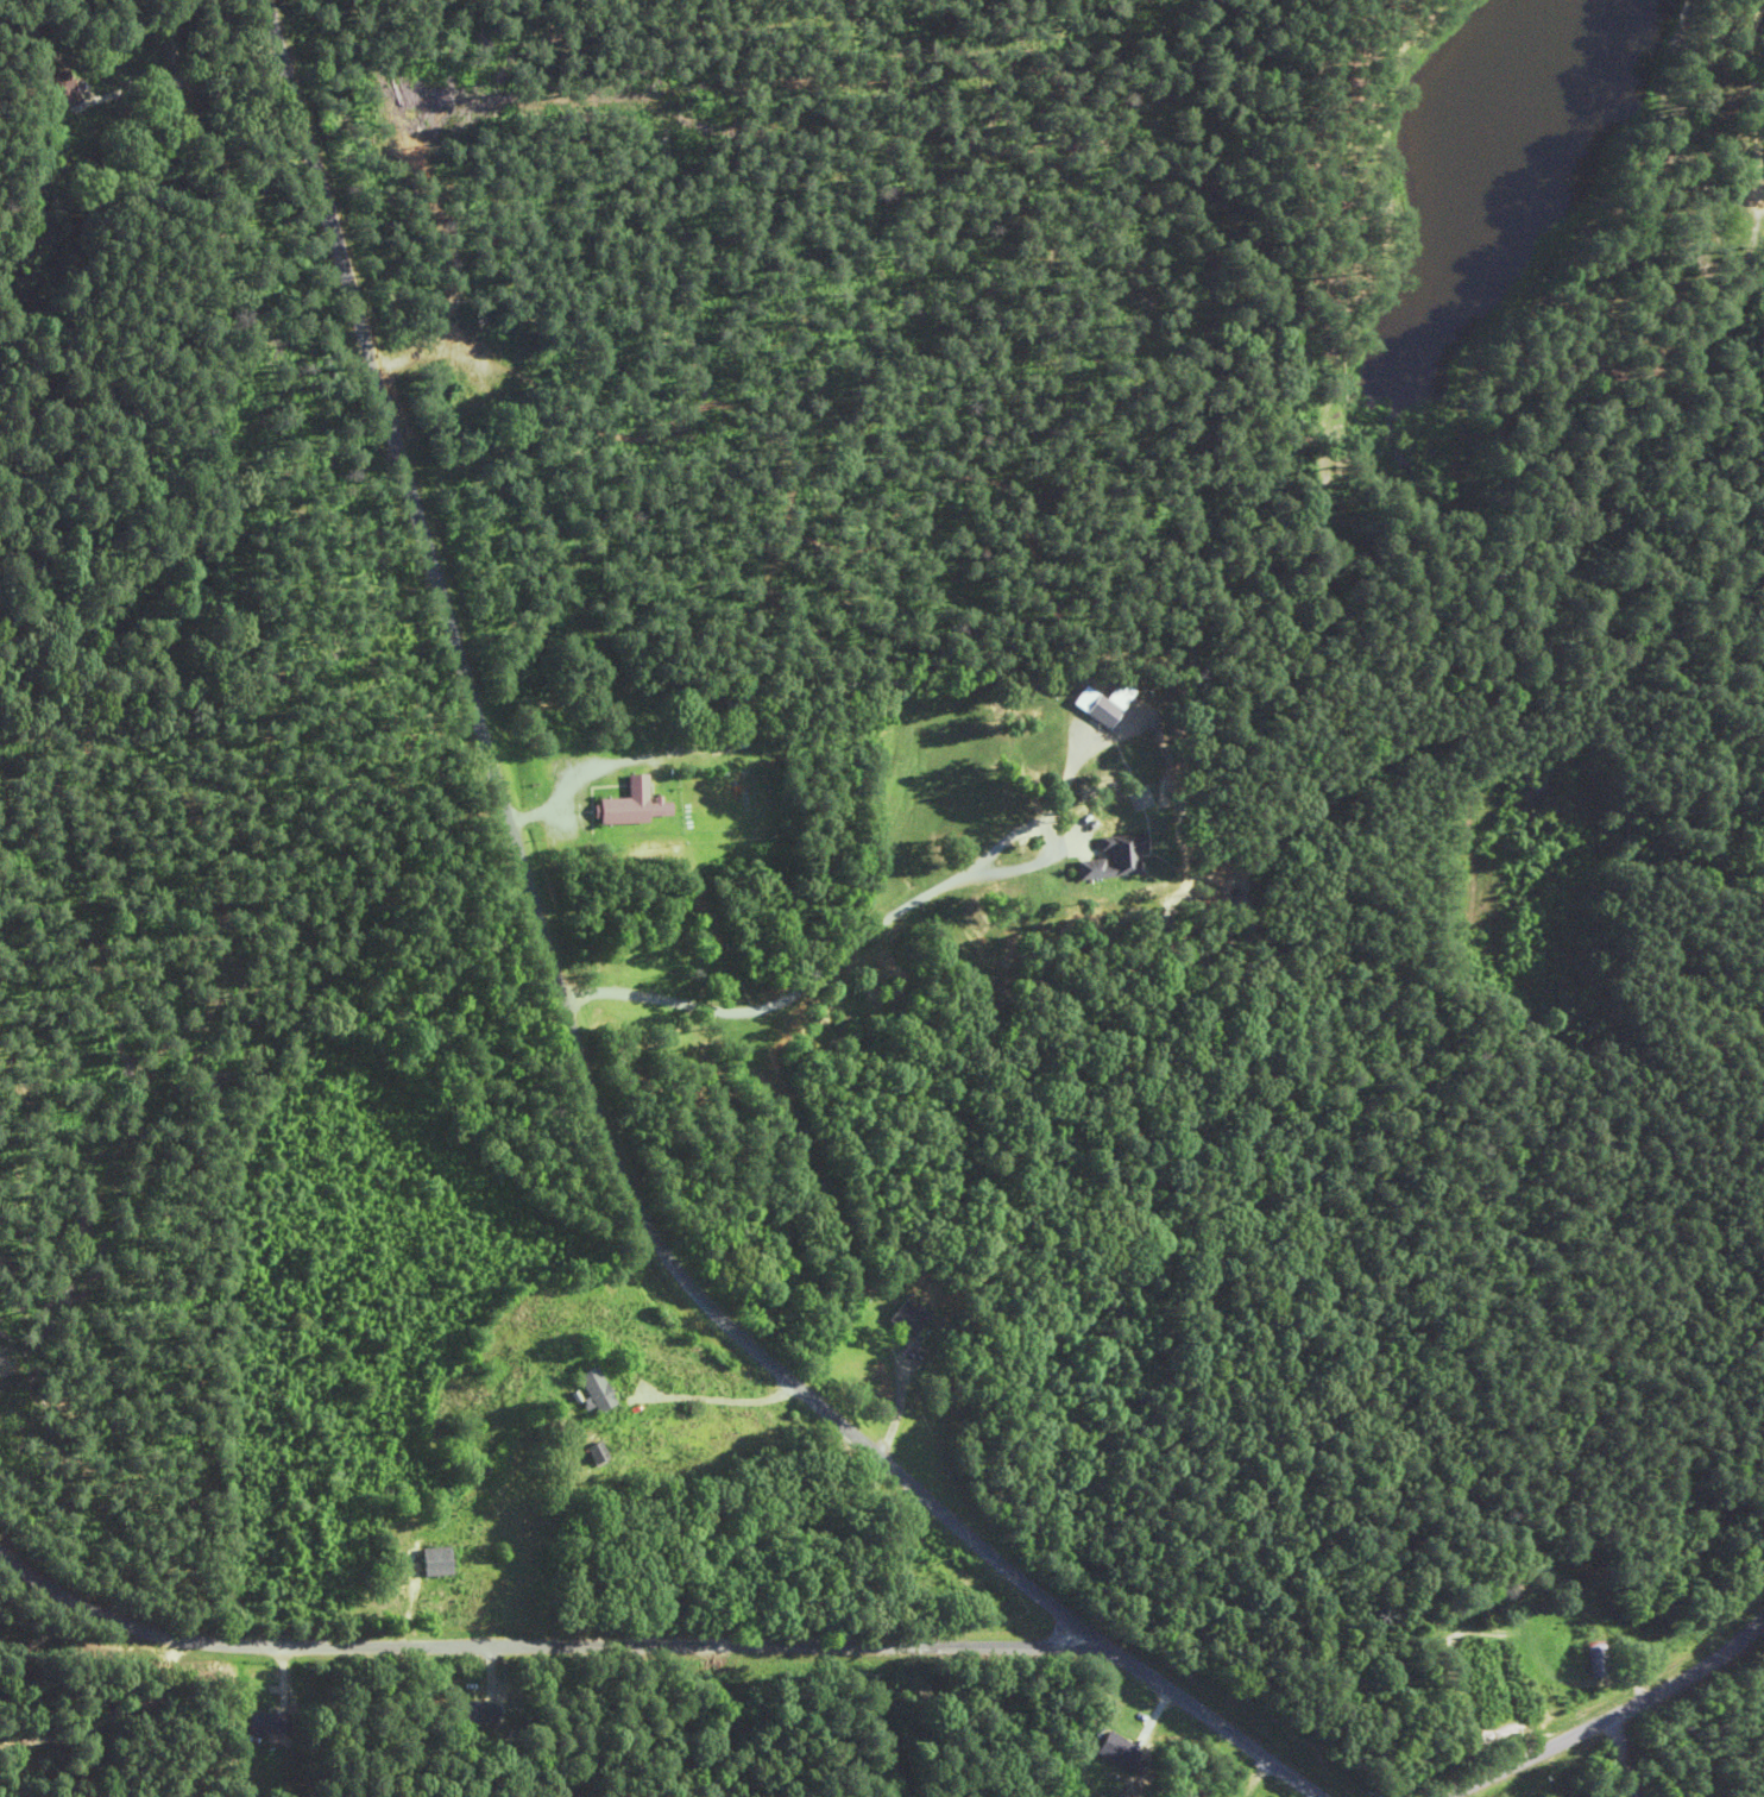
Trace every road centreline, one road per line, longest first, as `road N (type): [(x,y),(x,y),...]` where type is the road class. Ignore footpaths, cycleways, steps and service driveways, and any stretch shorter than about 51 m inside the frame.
road 1 (residential): [(1444,1796),(1715,1638),(1763,1595)]
road 2 (residential): [(276,1628),(203,1629),(134,1616),(76,1588),(0,1530)]
road 3 (residential): [(1327,1796),(1108,1635)]

